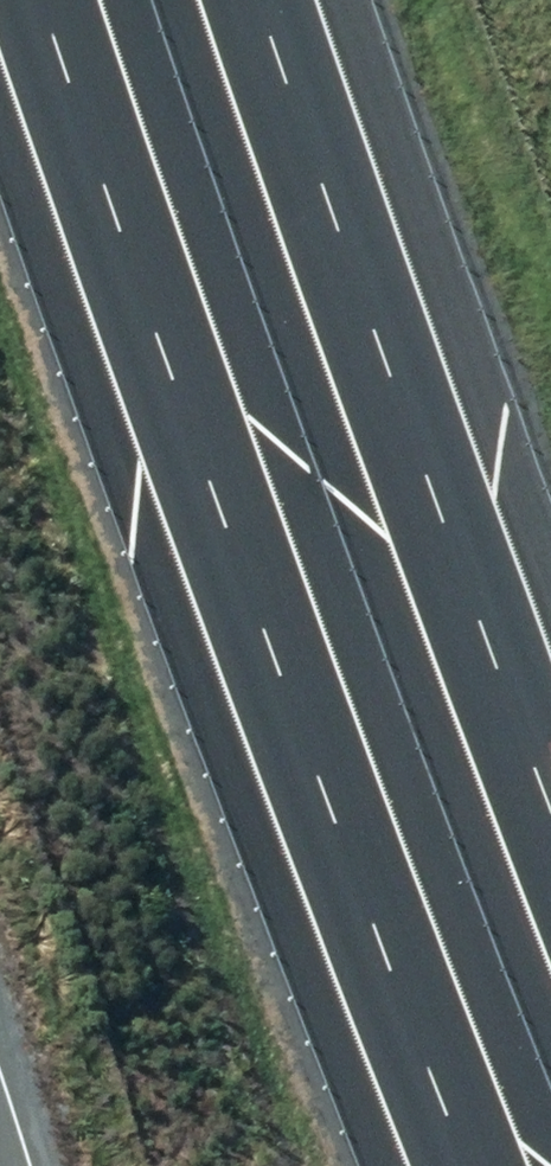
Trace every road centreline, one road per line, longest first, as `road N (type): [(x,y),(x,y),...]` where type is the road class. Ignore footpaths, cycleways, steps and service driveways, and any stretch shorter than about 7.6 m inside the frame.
road 1 (motorway): [(506,1165),(215,455),(78,0)]
road 2 (motorway): [(293,0),(386,289),(550,719)]

